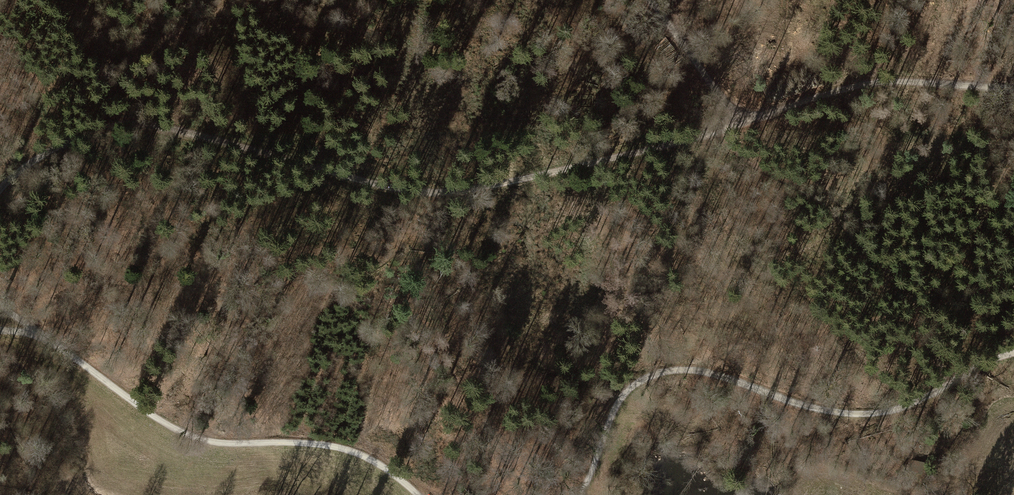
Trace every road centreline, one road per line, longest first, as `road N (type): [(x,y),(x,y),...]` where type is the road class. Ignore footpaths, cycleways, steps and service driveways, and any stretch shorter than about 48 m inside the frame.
road 1 (track): [(1013,89),(880,80),(847,86),(641,152),(458,192),(406,191),(135,125),(76,136),(0,189)]
road 2 (track): [(581,494),(617,407),(668,370),(719,372),(806,406),(863,412),(915,402),(1013,353)]
road 3 (track): [(49,337),(176,429),(220,442),(337,447),(374,459),(420,494)]
road 4 (track): [(736,126),(648,0)]

